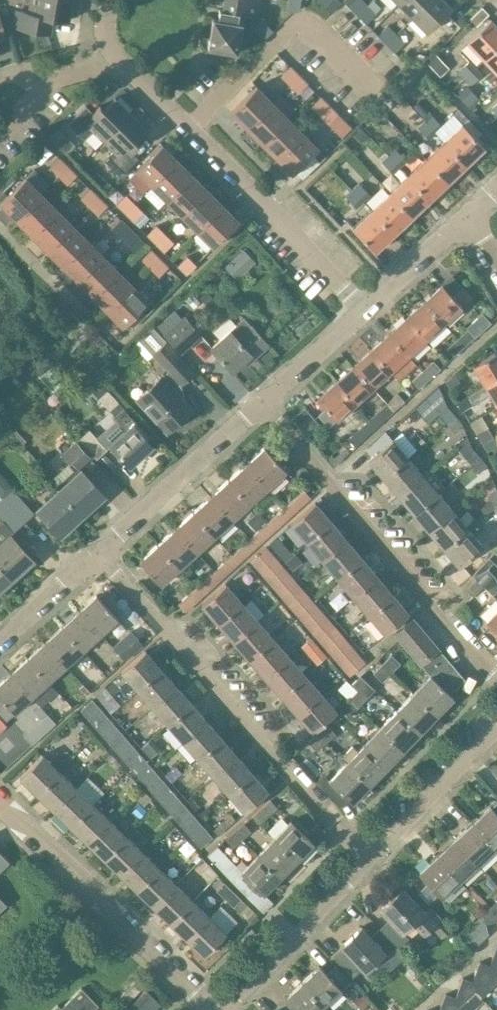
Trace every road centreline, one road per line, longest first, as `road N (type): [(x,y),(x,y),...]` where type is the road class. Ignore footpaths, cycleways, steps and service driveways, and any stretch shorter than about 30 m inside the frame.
road 1 (residential): [(370,859),(99,555)]
road 2 (residential): [(496,679),(262,401)]
road 3 (residential): [(363,311),(117,60)]
road 4 (residential): [(0,804),(214,1009)]
road 5 (residential): [(262,401),(99,555)]
road 6 (residential): [(225,1009),(370,859)]
road 7 (residential): [(370,859),(496,731)]
road 8 (residential): [(468,212),(363,311)]
road 9 (residential): [(363,311),(262,401)]
road 10 (residential): [(99,555),(0,641)]

